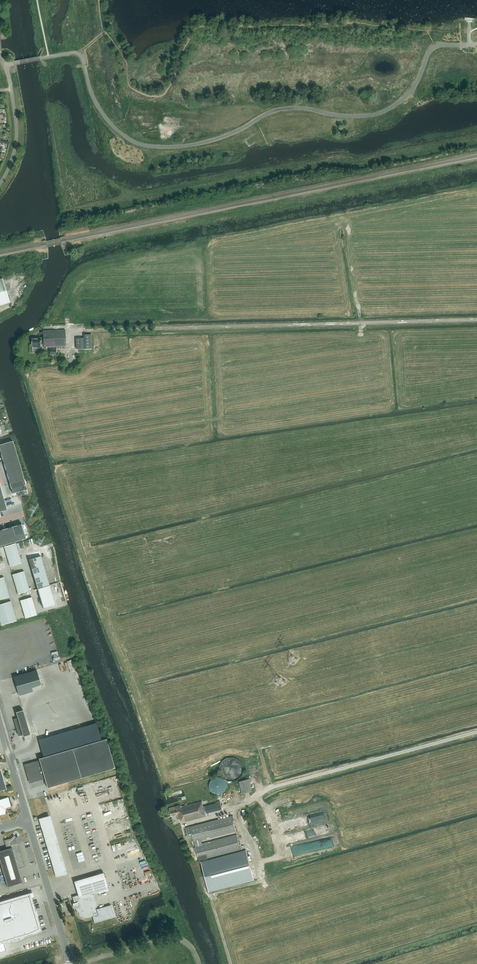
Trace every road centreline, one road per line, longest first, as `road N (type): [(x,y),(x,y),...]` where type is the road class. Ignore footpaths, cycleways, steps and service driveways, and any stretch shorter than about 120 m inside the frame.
road 1 (track): [(184,825),(238,808),(253,850),(261,882),(210,895),(231,963)]
road 2 (unclassified): [(70,963),(28,820)]

